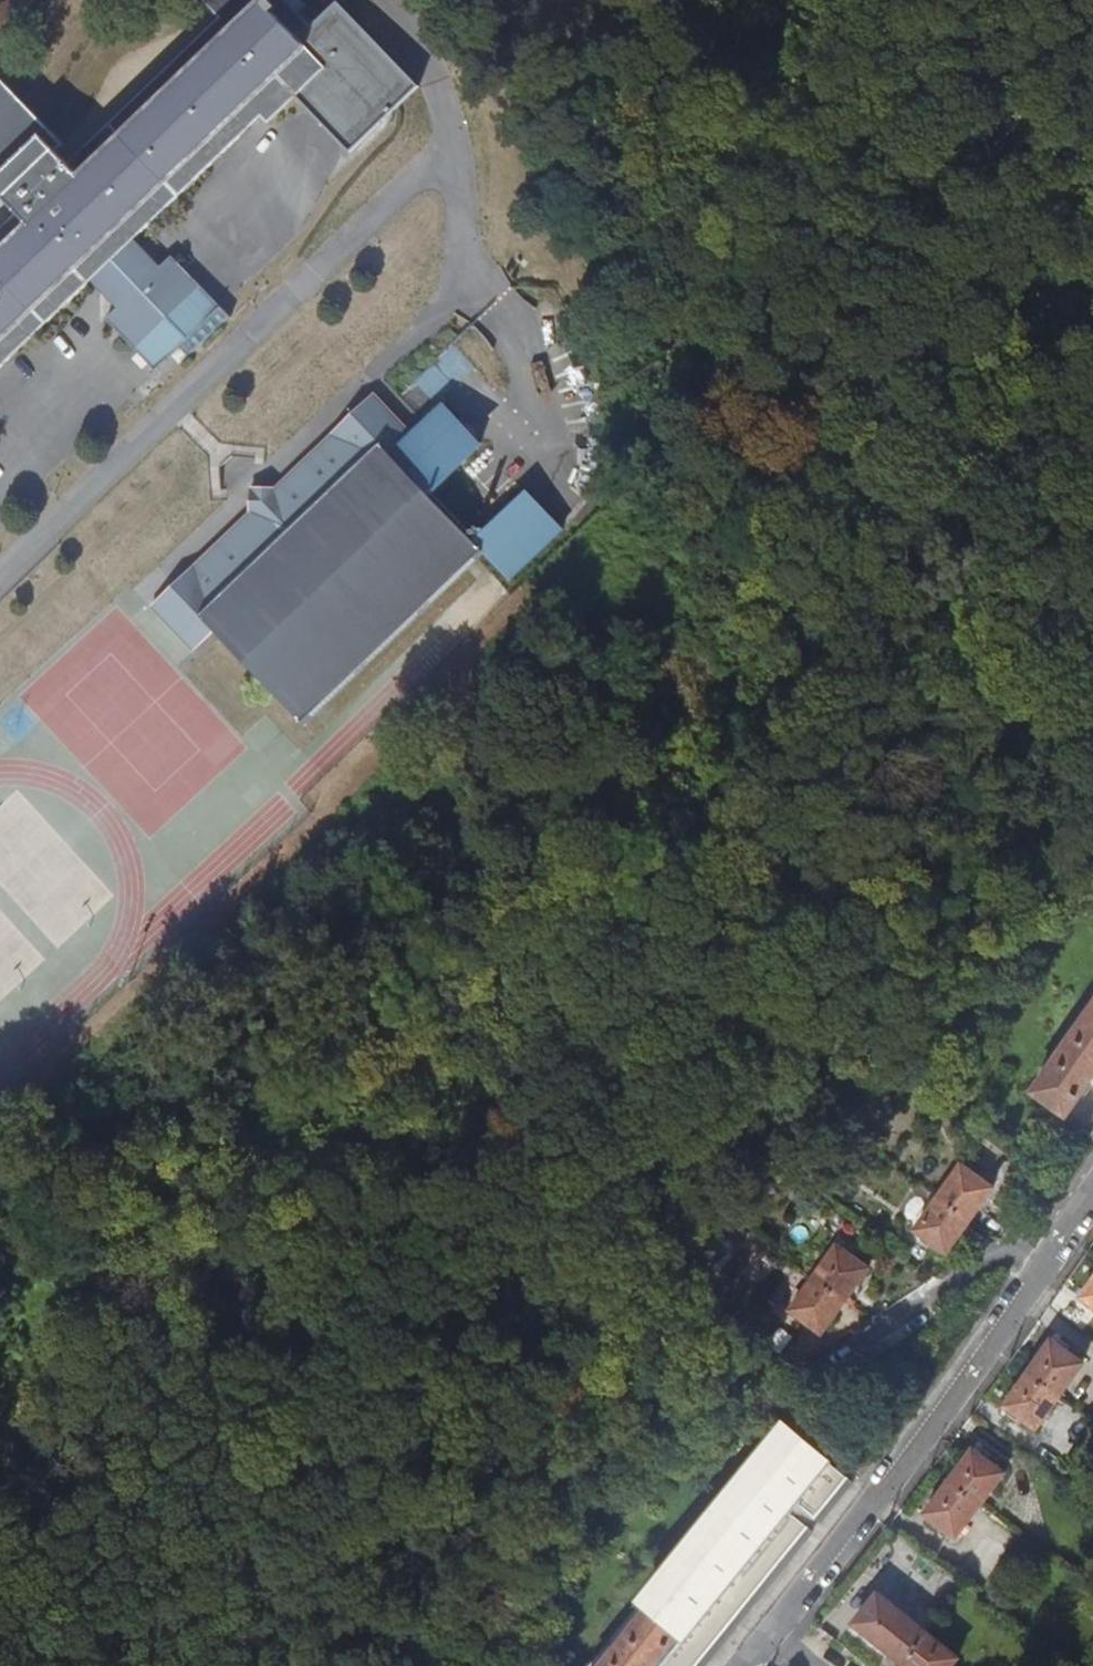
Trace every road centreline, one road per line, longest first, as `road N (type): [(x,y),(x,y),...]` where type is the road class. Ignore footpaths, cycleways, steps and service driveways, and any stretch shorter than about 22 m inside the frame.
road 1 (track): [(584,526),(594,539),(586,565),(545,591),(380,744),(279,869),(0,1121)]
road 2 (residential): [(1065,1240),(772,1633)]
road 3 (residential): [(1065,1240),(1009,1253),(842,1349)]

